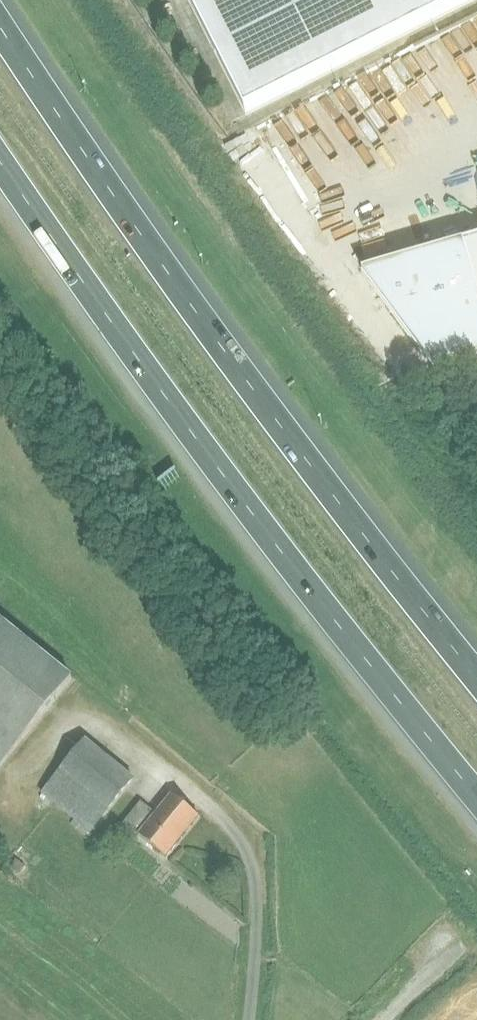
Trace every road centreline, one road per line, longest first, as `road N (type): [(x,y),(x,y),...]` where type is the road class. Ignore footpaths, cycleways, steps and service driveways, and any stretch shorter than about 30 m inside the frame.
road 1 (motorway): [(476,676),(253,389),(0,25)]
road 2 (motorway): [(0,161),(165,396),(476,796)]

